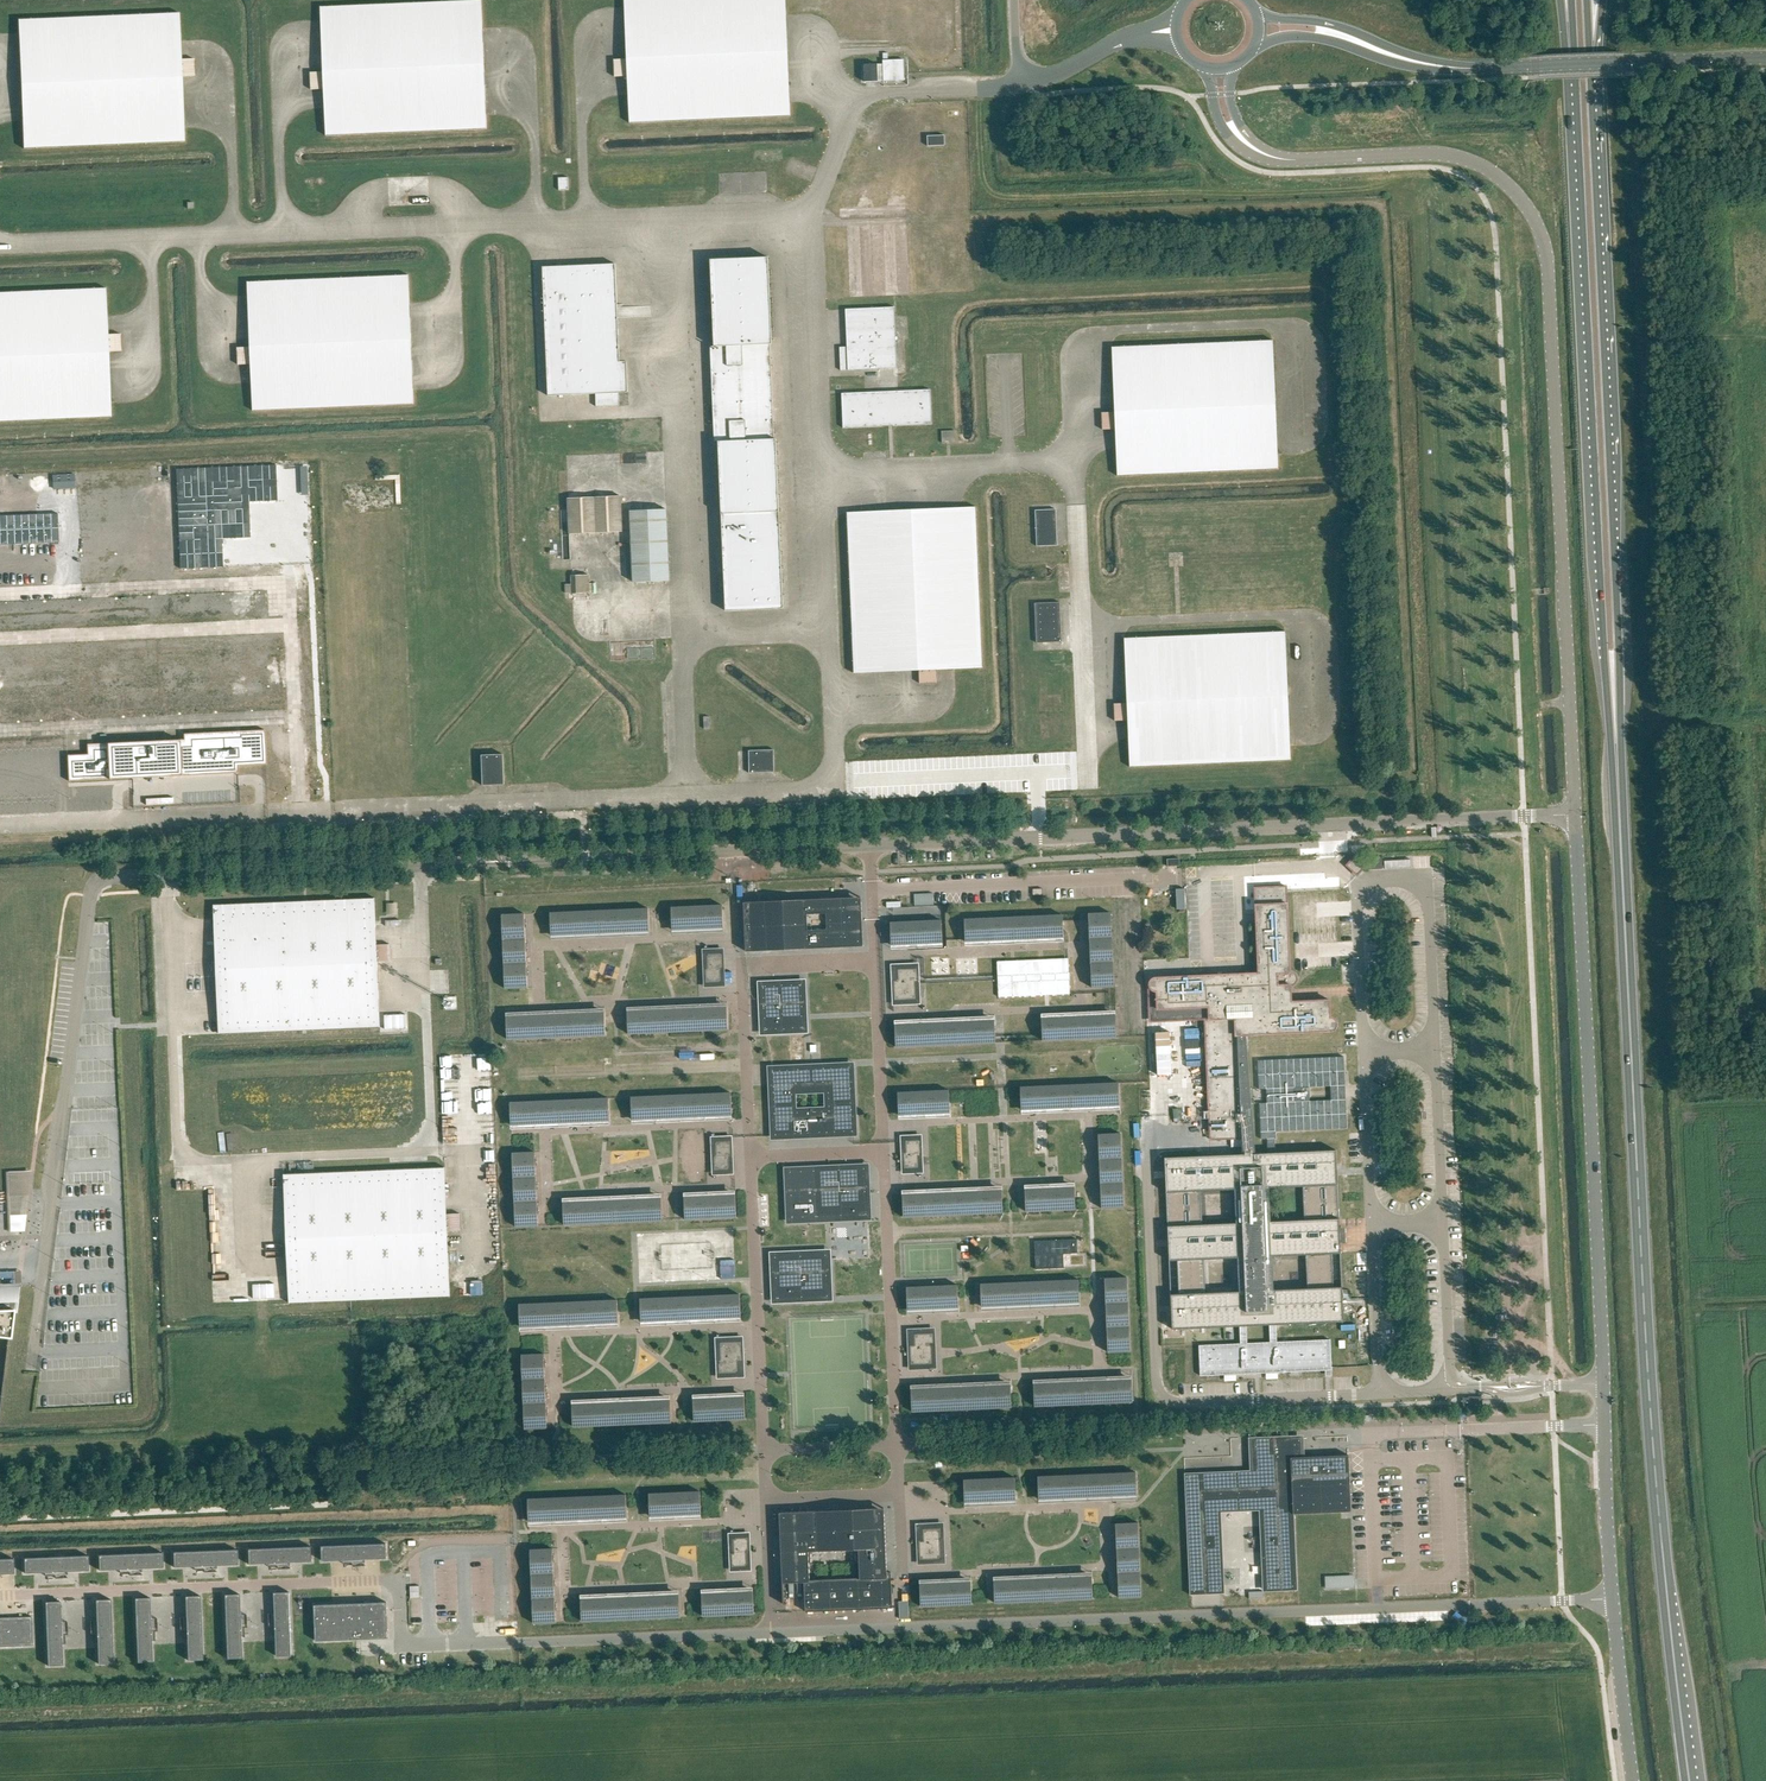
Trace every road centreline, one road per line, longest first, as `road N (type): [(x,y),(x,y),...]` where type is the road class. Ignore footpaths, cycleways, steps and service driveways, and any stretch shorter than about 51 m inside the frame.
road 1 (unclassified): [(33,1352),(91,896),(102,880),(1575,813)]
road 2 (unclassified): [(1575,813),(1548,270),(1531,211),(1496,175),(1459,157),(1295,160),(1263,153),(1229,122),(1218,66)]
road 3 (unclassified): [(1632,1780),(1612,1598),(1575,813)]
road 4 (trunk): [(1689,1780),(1654,1453),(1620,816)]
road 5 (trunk): [(1620,816),(1590,66)]
road 6 (trunk): [(1574,67),(1620,816)]
road 7 (secondary): [(1474,69),(1409,57),(1329,24),(1257,15)]
road 8 (secondary): [(1254,43),(1311,36),(1423,68),(1474,69)]
road 9 (unclassified): [(1178,27),(1017,85)]
road 10 (secondary): [(1765,58),(1614,63)]

